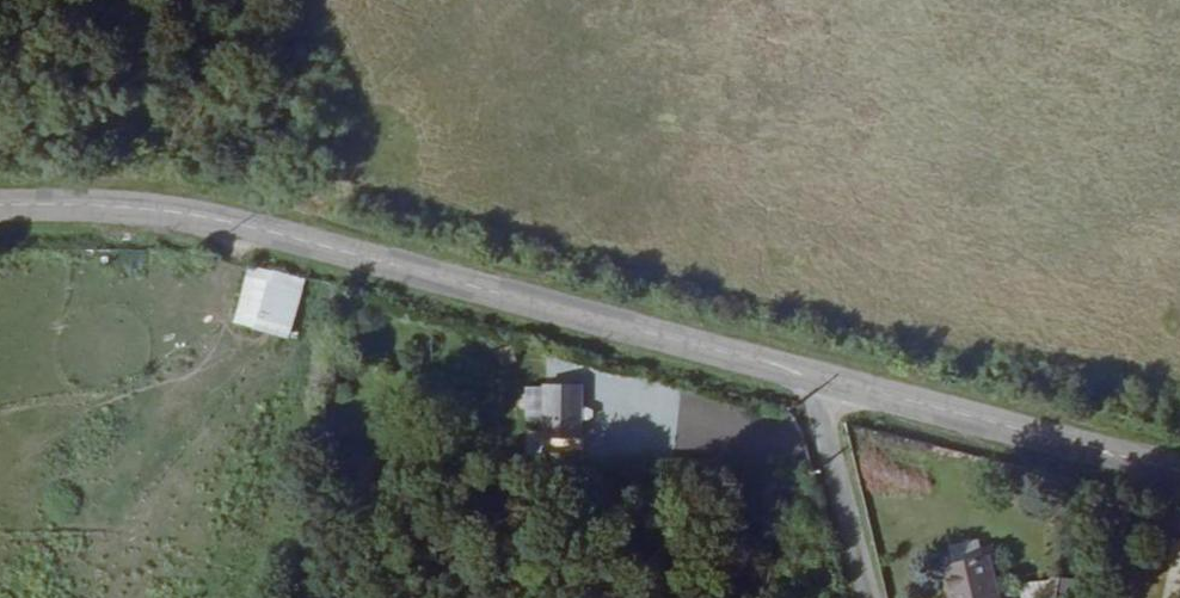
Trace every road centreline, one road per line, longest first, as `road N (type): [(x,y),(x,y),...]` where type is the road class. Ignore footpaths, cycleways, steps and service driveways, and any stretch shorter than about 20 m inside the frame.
road 1 (tertiary): [(377,261),(816,375)]
road 2 (tertiary): [(377,261),(205,218),(0,209)]
road 3 (tertiary): [(816,375),(1179,470)]
road 4 (residential): [(871,597),(816,375)]

